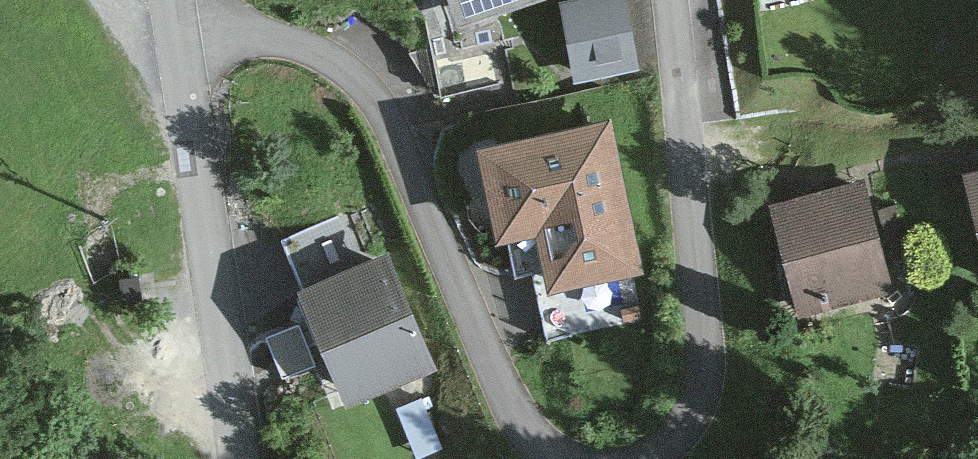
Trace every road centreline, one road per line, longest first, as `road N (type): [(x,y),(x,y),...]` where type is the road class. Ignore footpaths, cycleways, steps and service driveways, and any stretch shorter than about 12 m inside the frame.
road 1 (residential): [(569,458),(526,429),(503,395),(373,97),(345,68),(284,41),(177,46)]
road 2 (residential): [(670,0),(701,384),(670,443),(642,458)]
road 3 (residential): [(177,46),(242,458)]

